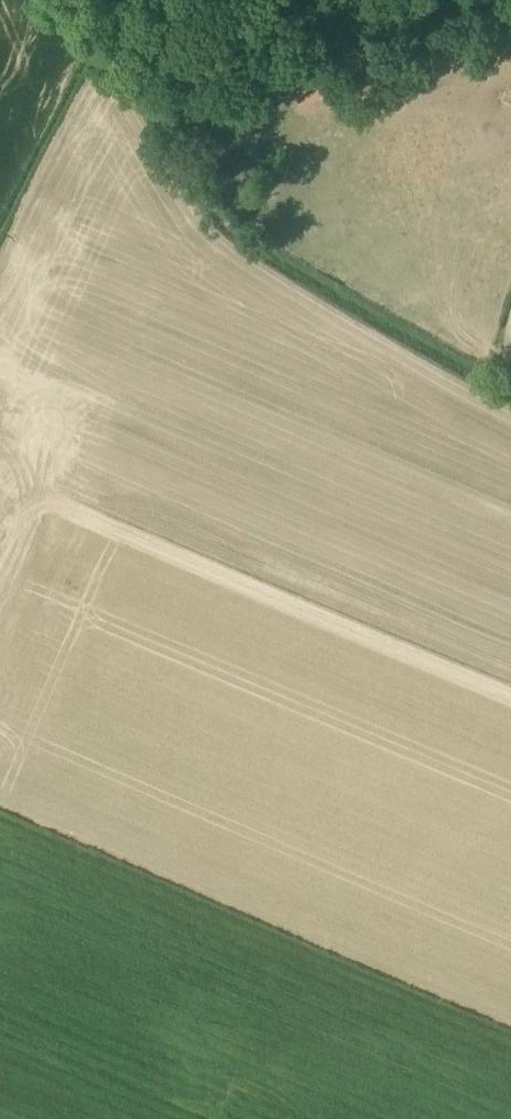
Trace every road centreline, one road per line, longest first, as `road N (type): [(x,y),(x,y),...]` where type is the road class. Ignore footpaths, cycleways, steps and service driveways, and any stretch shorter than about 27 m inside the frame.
road 1 (track): [(0,641),(50,521)]

